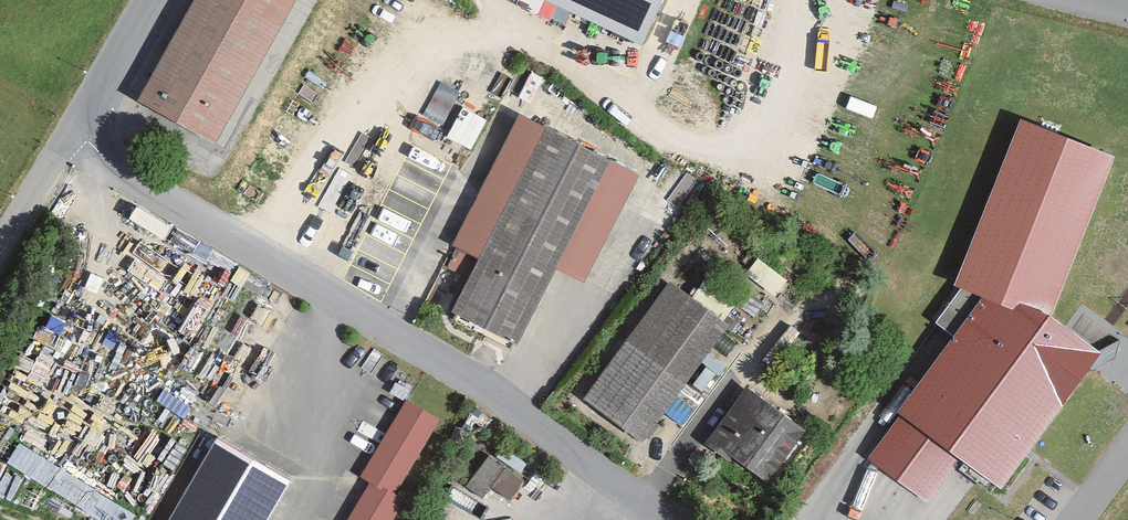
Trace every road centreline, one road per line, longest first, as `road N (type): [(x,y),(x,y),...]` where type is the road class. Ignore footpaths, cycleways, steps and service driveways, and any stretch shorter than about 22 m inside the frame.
road 1 (residential): [(670,519),(454,367),(74,140)]
road 2 (residential): [(74,140),(155,0)]
road 3 (residential): [(0,258),(74,140)]

